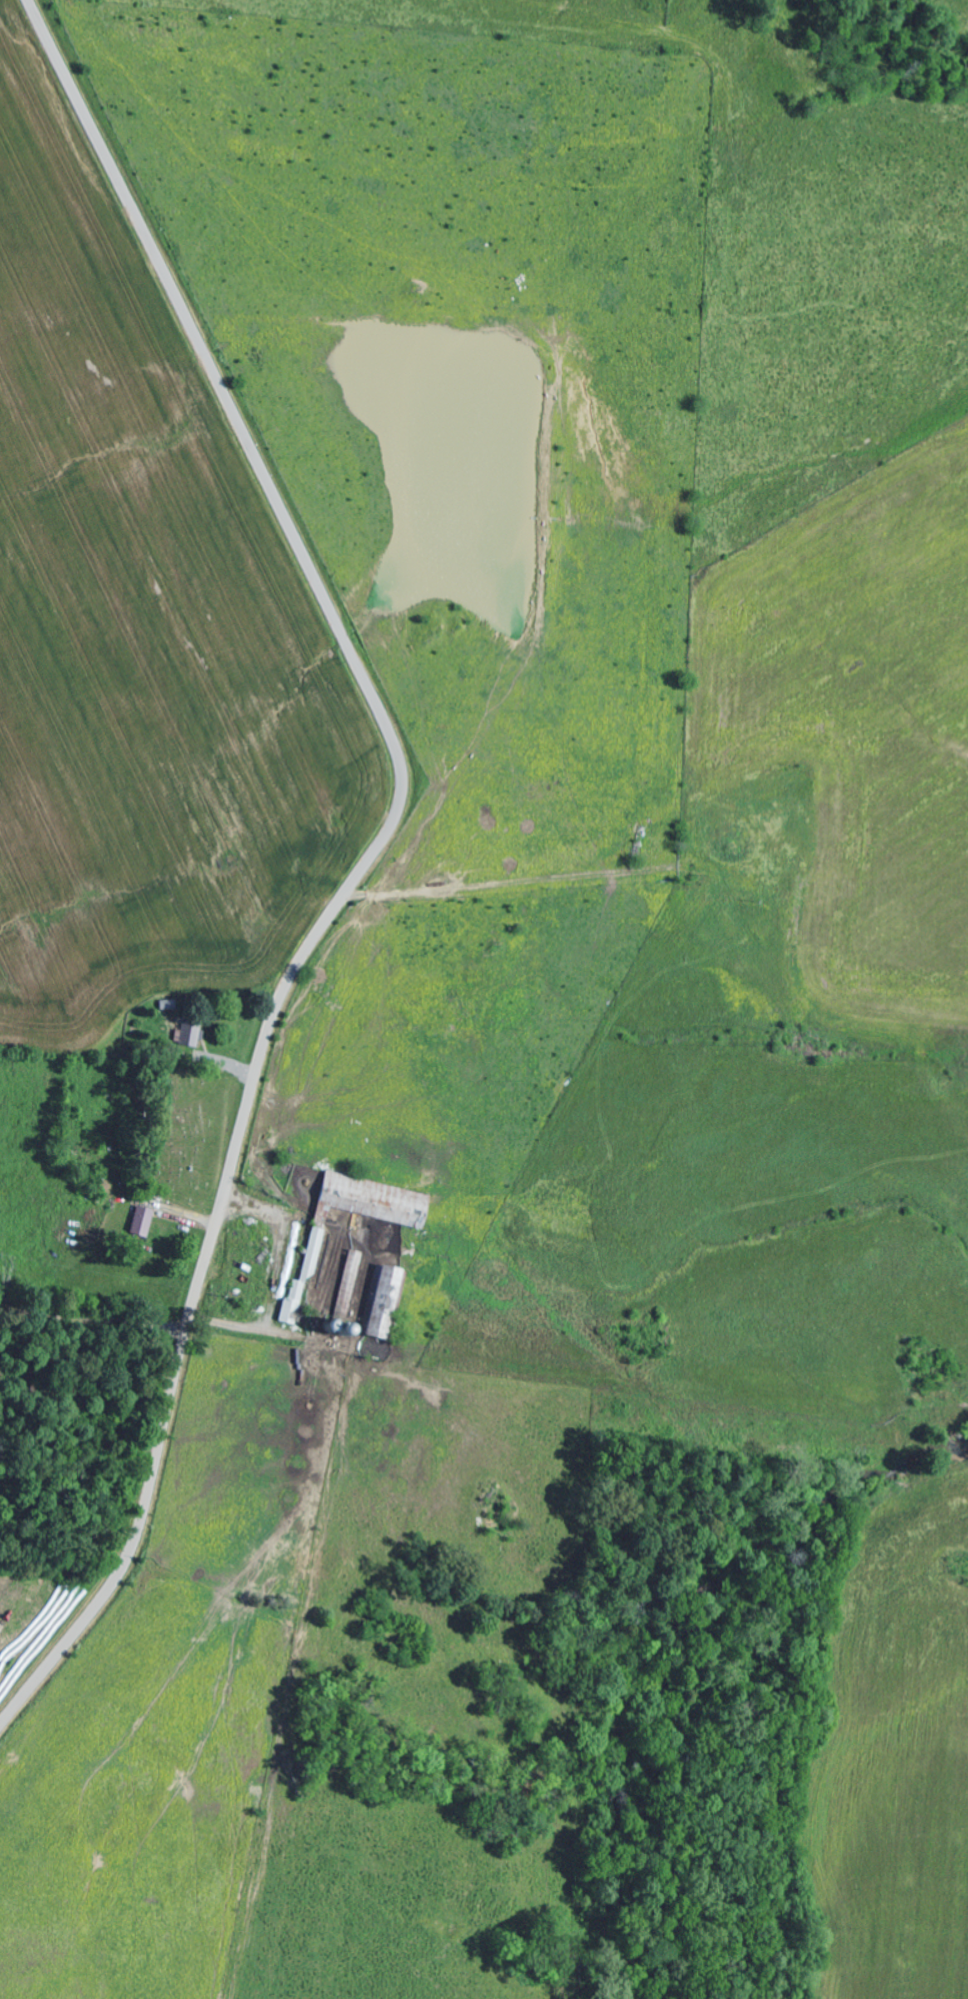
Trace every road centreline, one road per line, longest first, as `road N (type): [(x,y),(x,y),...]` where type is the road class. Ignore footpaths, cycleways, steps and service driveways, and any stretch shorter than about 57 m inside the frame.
road 1 (residential): [(0,1722),(118,1567),(263,1044),(287,984),(380,842),(399,797),(394,747),(368,687),(28,0)]

